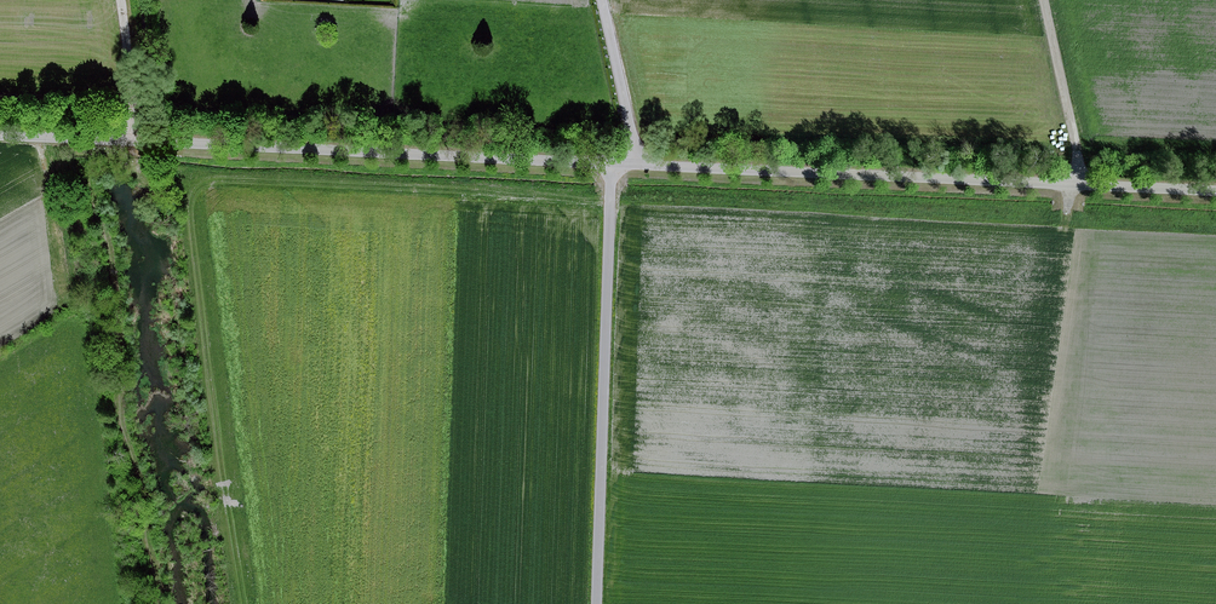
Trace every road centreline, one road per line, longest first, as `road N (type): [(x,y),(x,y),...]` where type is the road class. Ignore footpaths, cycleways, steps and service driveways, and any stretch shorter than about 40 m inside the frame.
road 1 (unclassified): [(0,135),(1215,187)]
road 2 (track): [(599,603),(617,161)]
road 3 (track): [(1083,181),(1047,0)]
road 4 (track): [(634,161),(603,0)]
road 5 (track): [(125,140),(132,112),(121,0)]

